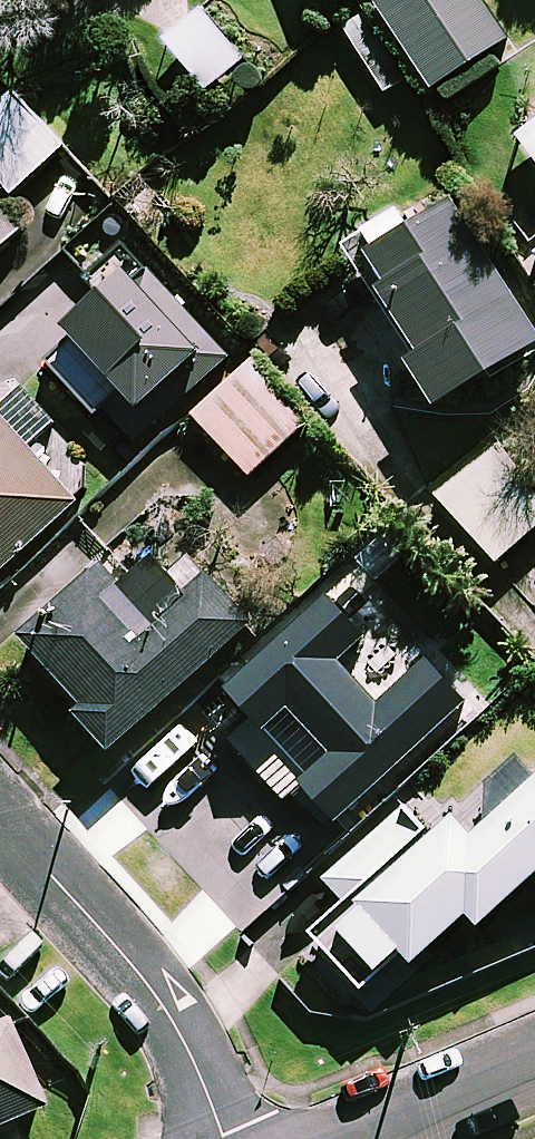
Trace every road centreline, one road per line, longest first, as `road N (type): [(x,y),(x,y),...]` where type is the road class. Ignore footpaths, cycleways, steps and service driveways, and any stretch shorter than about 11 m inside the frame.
road 1 (residential): [(0,816),(167,1006),(228,1138)]
road 2 (residential): [(354,1138),(534,1061)]

